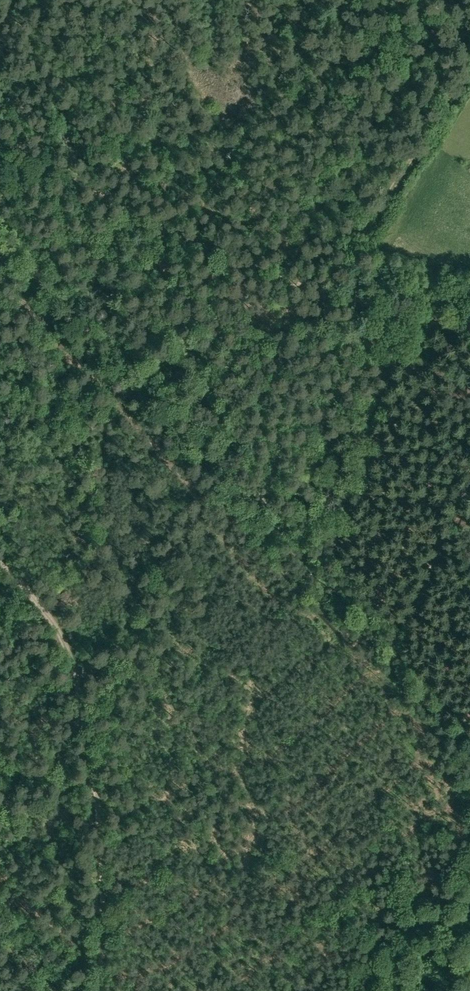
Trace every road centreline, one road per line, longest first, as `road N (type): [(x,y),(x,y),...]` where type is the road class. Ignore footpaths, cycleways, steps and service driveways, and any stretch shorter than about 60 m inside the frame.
road 1 (track): [(329,294),(80,704)]
road 2 (track): [(0,559),(69,651),(100,857),(98,990)]
road 3 (track): [(0,137),(111,205),(235,262),(329,294)]
road 4 (track): [(222,471),(83,345),(0,236)]
road 5 (track): [(329,294),(469,60)]
road 6 (track): [(329,294),(469,329)]

